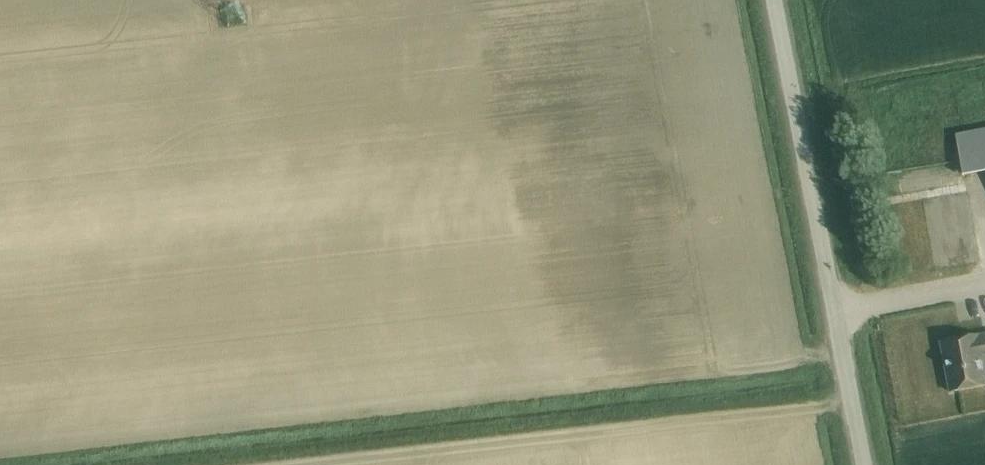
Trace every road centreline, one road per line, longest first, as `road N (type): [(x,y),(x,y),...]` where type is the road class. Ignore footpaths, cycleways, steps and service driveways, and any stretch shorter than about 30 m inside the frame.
road 1 (unclassified): [(847,464),(760,0)]

